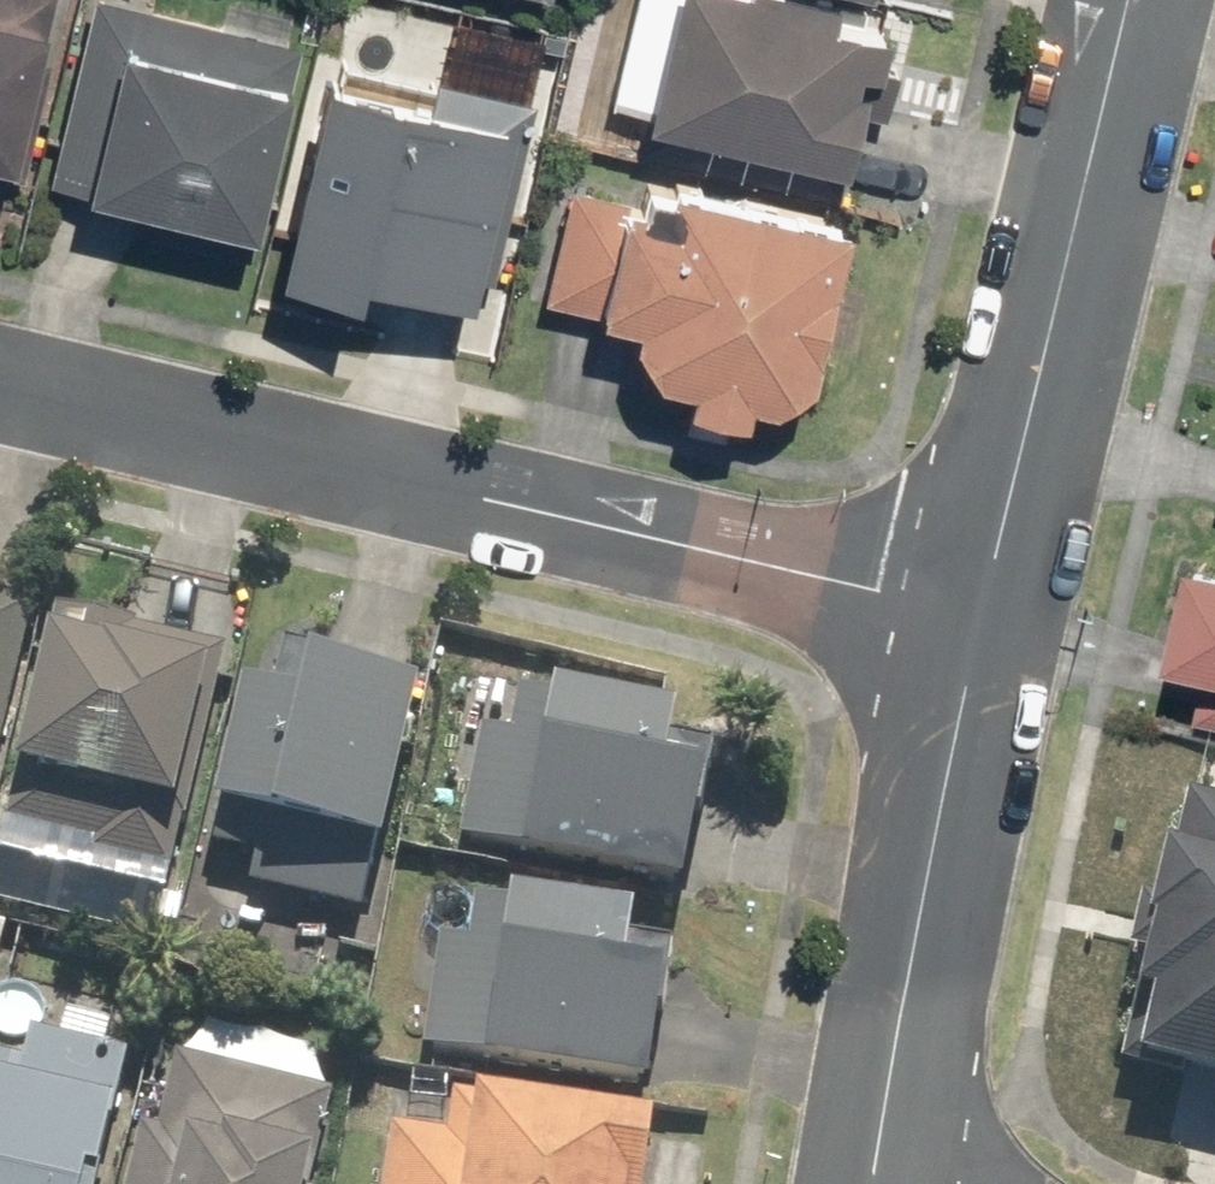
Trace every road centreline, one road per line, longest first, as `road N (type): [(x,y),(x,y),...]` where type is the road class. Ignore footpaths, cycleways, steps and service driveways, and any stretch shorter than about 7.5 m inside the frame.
road 1 (residential): [(973,610),(0,380)]
road 2 (residential): [(1131,0),(973,610)]
road 3 (residential): [(973,610),(872,1183)]

